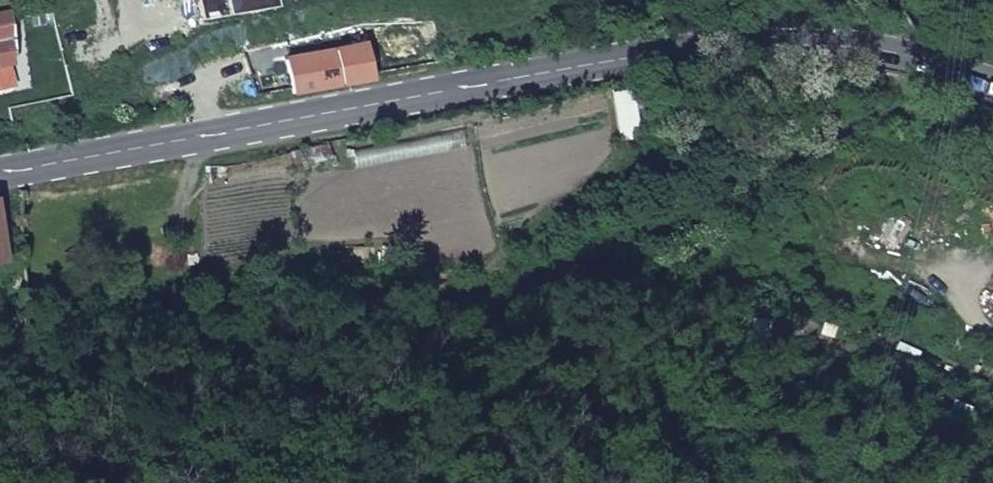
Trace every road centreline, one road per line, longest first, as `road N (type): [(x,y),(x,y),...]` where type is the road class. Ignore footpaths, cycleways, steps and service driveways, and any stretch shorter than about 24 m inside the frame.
road 1 (primary): [(0,173),(730,42),(870,46),(992,79)]

